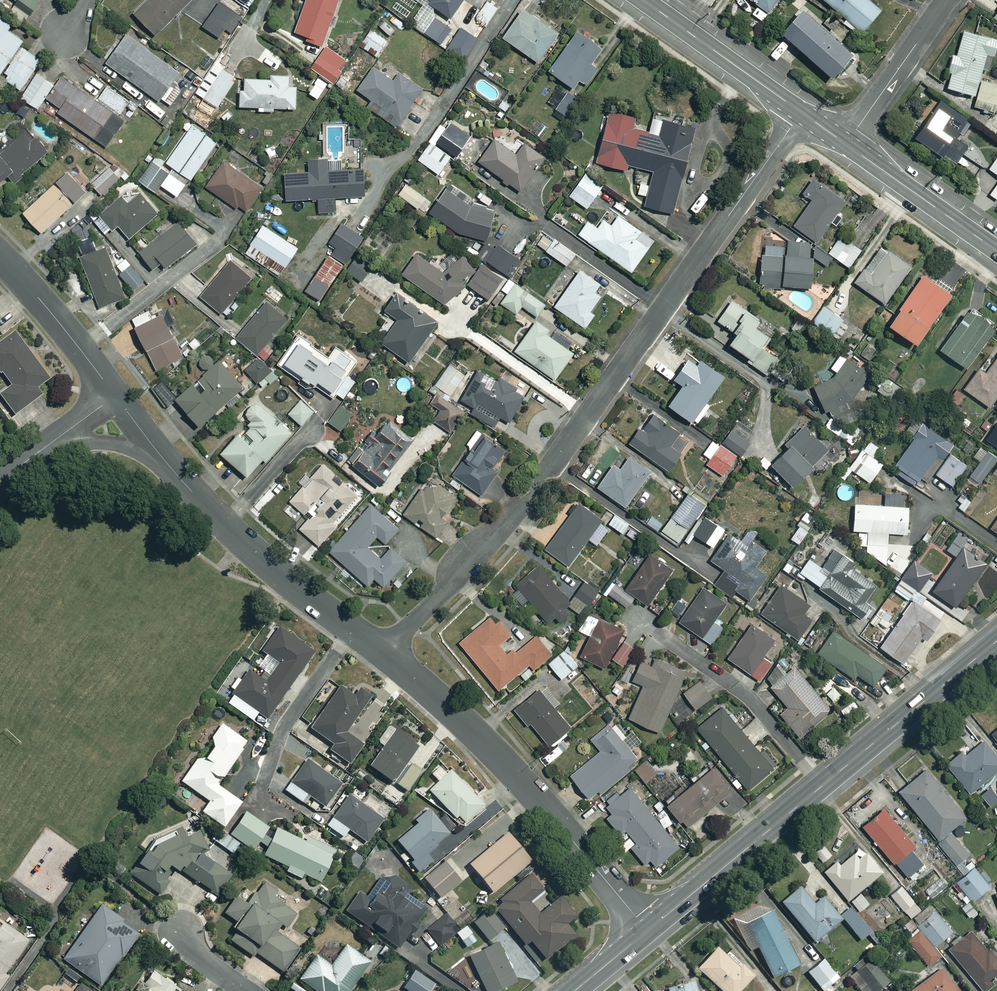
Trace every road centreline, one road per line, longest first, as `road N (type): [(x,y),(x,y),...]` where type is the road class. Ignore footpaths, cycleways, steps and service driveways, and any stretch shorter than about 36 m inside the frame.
road 1 (residential): [(802,113),(516,512),(385,655)]
road 2 (tertiary): [(648,930),(996,641)]
road 3 (residential): [(385,655),(495,753),(648,930)]
road 4 (residential): [(165,461),(274,570),(385,655)]
road 5 (tertiary): [(802,113),(644,0)]
road 6 (tertiary): [(996,252),(845,144)]
road 7 (residential): [(0,257),(115,396)]
road 8 (residential): [(947,0),(845,144)]
road 9 (residential): [(165,461),(109,443),(40,452)]

